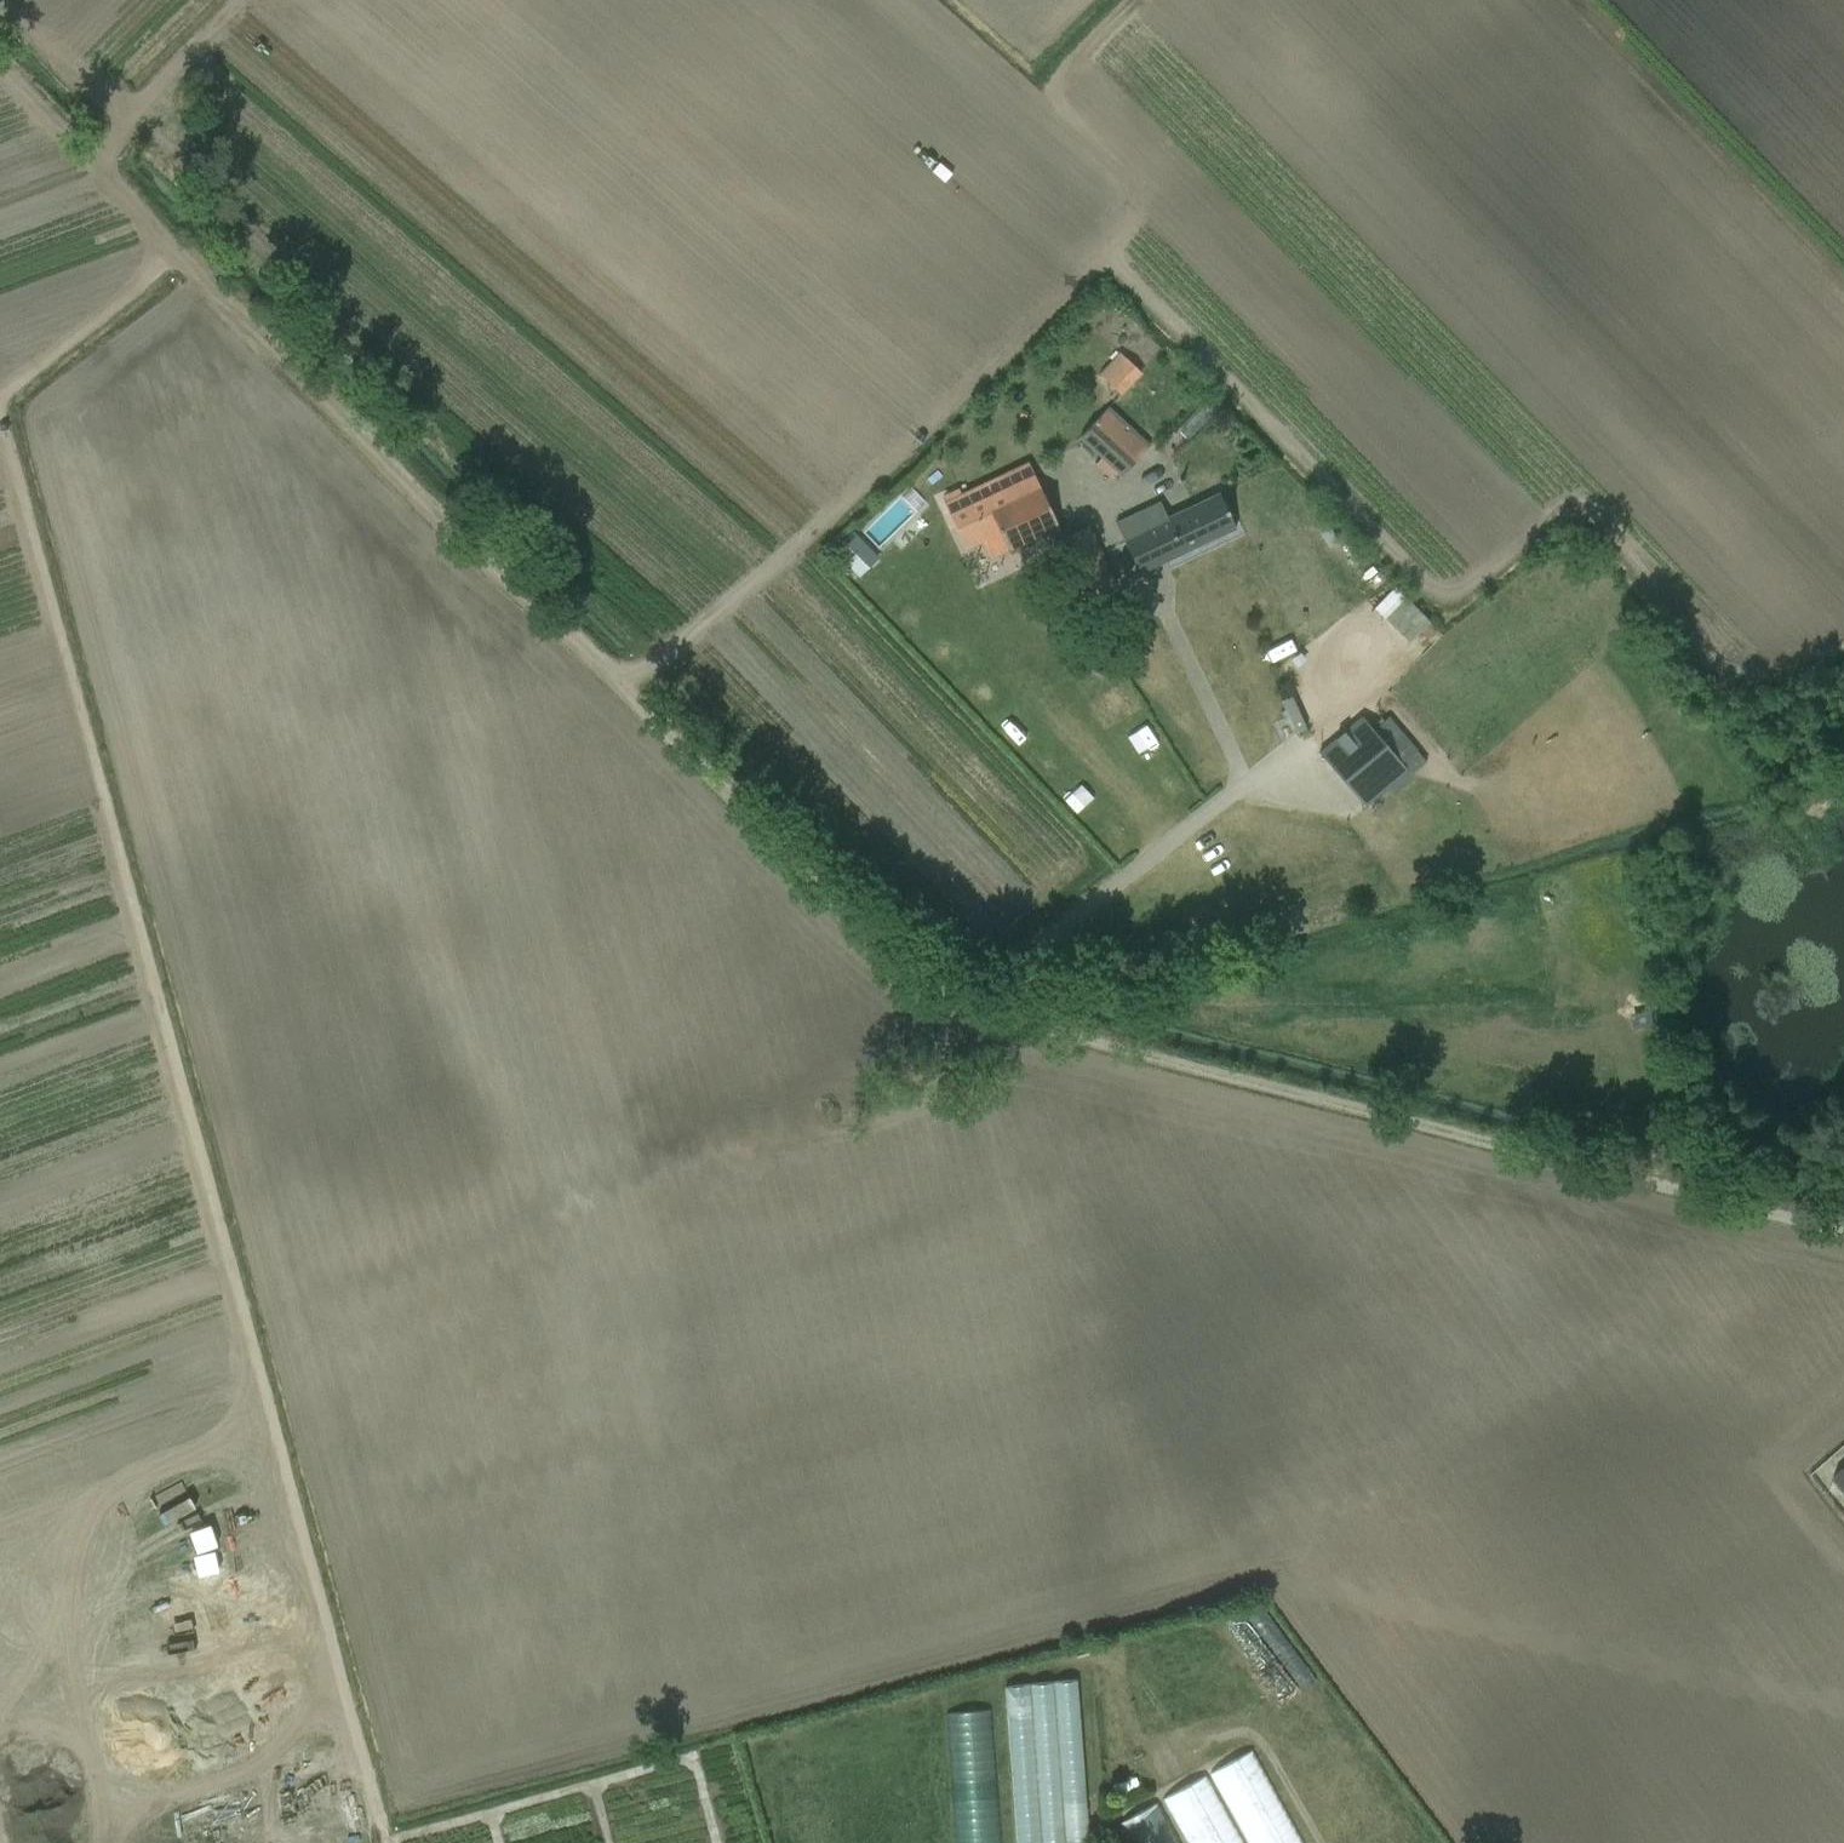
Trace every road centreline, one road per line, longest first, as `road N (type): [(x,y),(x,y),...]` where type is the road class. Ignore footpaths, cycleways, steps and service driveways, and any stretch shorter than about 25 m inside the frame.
road 1 (track): [(1843,1237),(1067,1040),(917,984),(0,74)]

